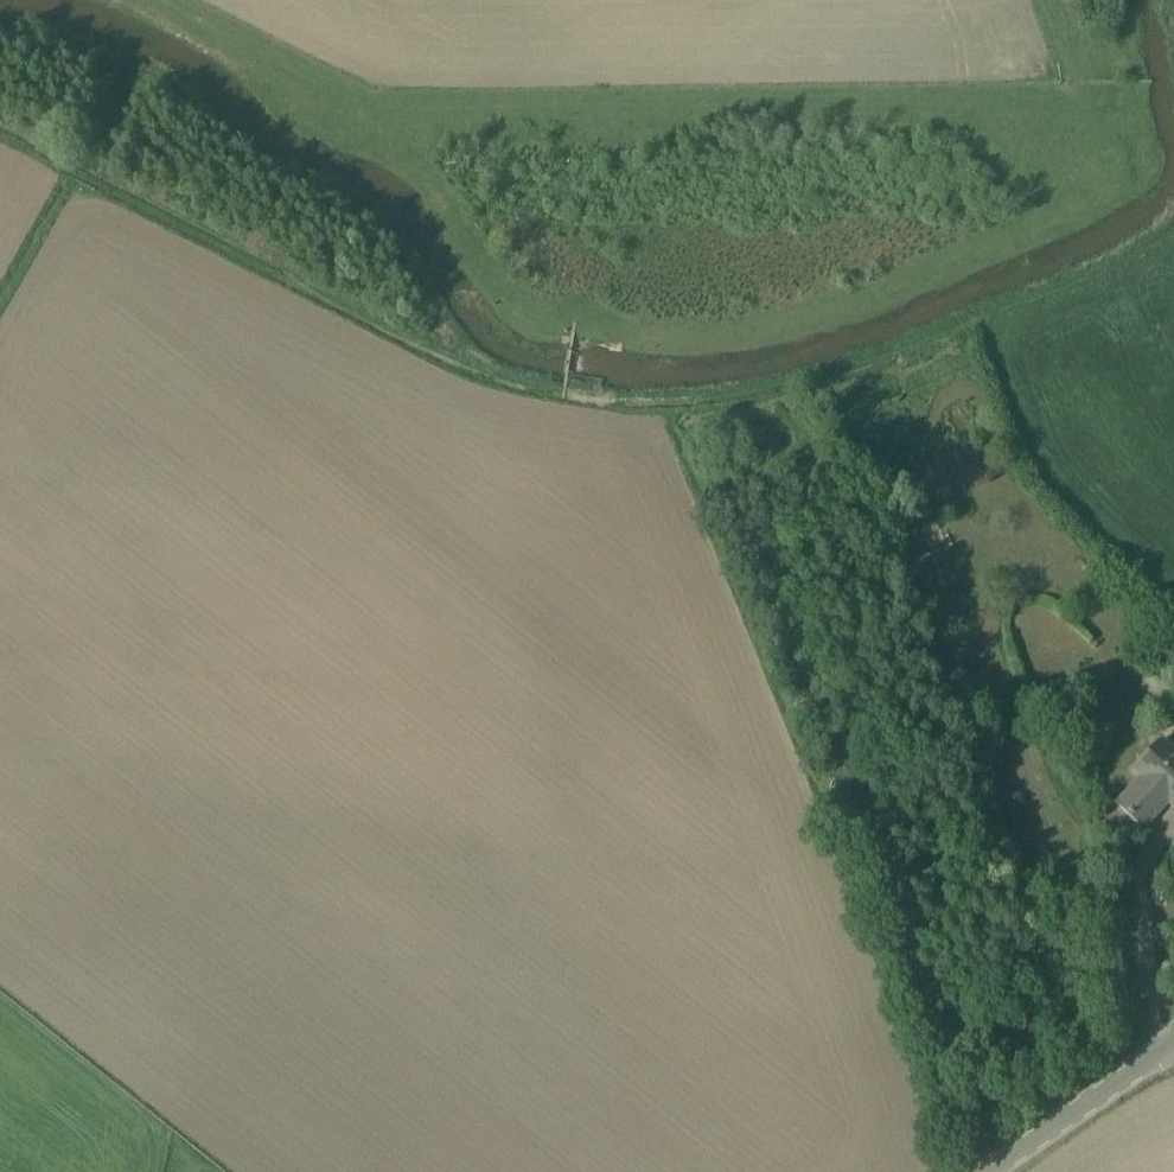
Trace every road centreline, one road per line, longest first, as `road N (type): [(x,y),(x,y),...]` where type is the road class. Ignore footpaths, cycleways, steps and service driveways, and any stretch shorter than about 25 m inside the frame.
road 1 (tertiary): [(995,1171),(1159,1060)]

